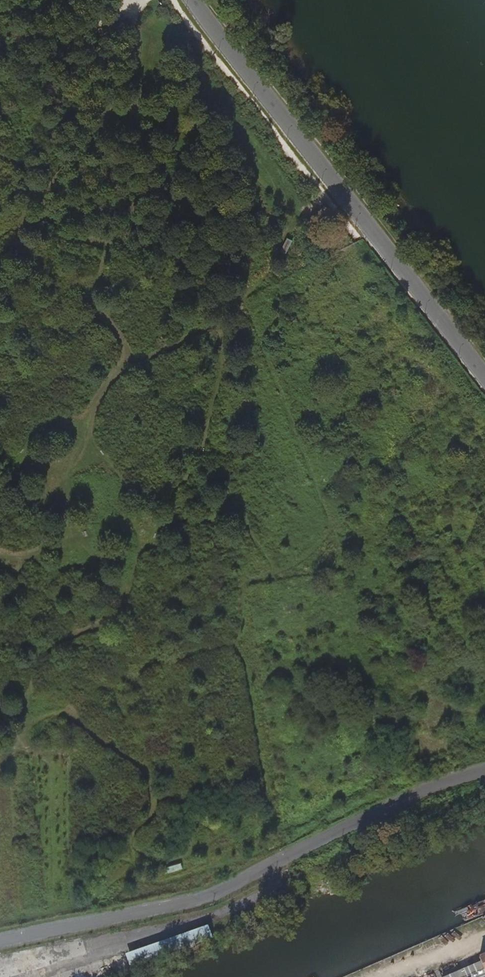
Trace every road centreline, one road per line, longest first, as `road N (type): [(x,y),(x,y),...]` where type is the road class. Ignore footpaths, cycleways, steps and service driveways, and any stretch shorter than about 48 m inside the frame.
road 1 (unclassified): [(484,771),(427,789),(206,898),(0,942)]
road 2 (residential): [(192,0),(484,376)]

